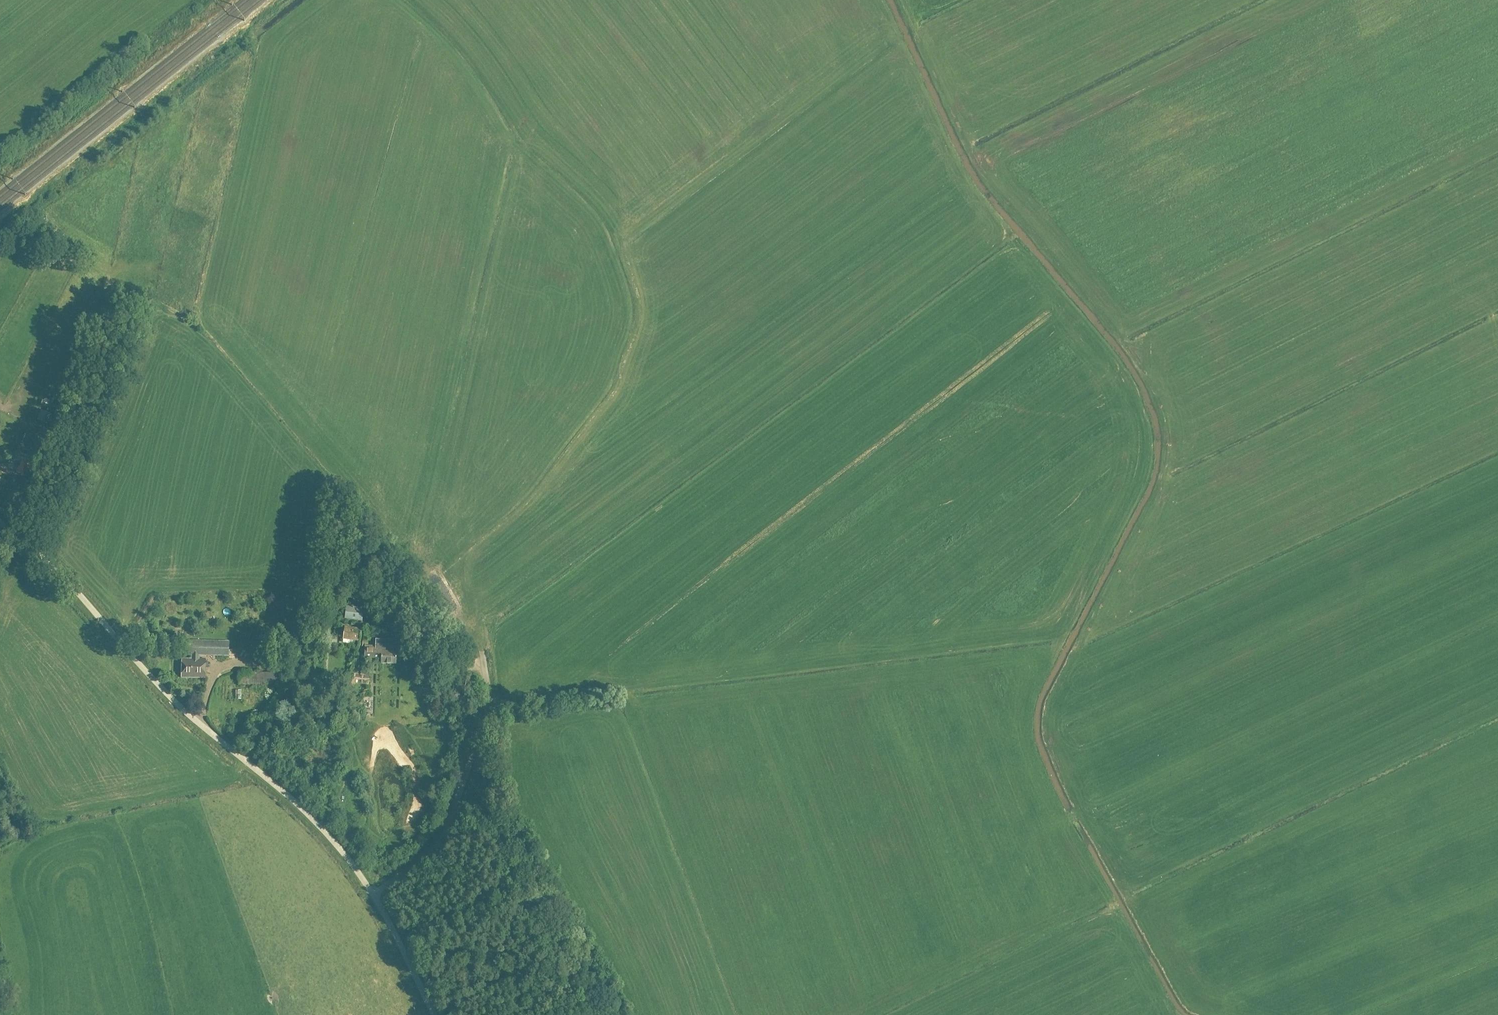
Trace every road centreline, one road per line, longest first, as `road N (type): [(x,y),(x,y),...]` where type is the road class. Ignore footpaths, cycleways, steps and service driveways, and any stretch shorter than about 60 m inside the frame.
road 1 (unclassified): [(434,1014),(386,917),(336,844),(179,703),(48,563),(0,524)]
road 2 (track): [(483,653),(486,709),(447,827),(373,896)]

